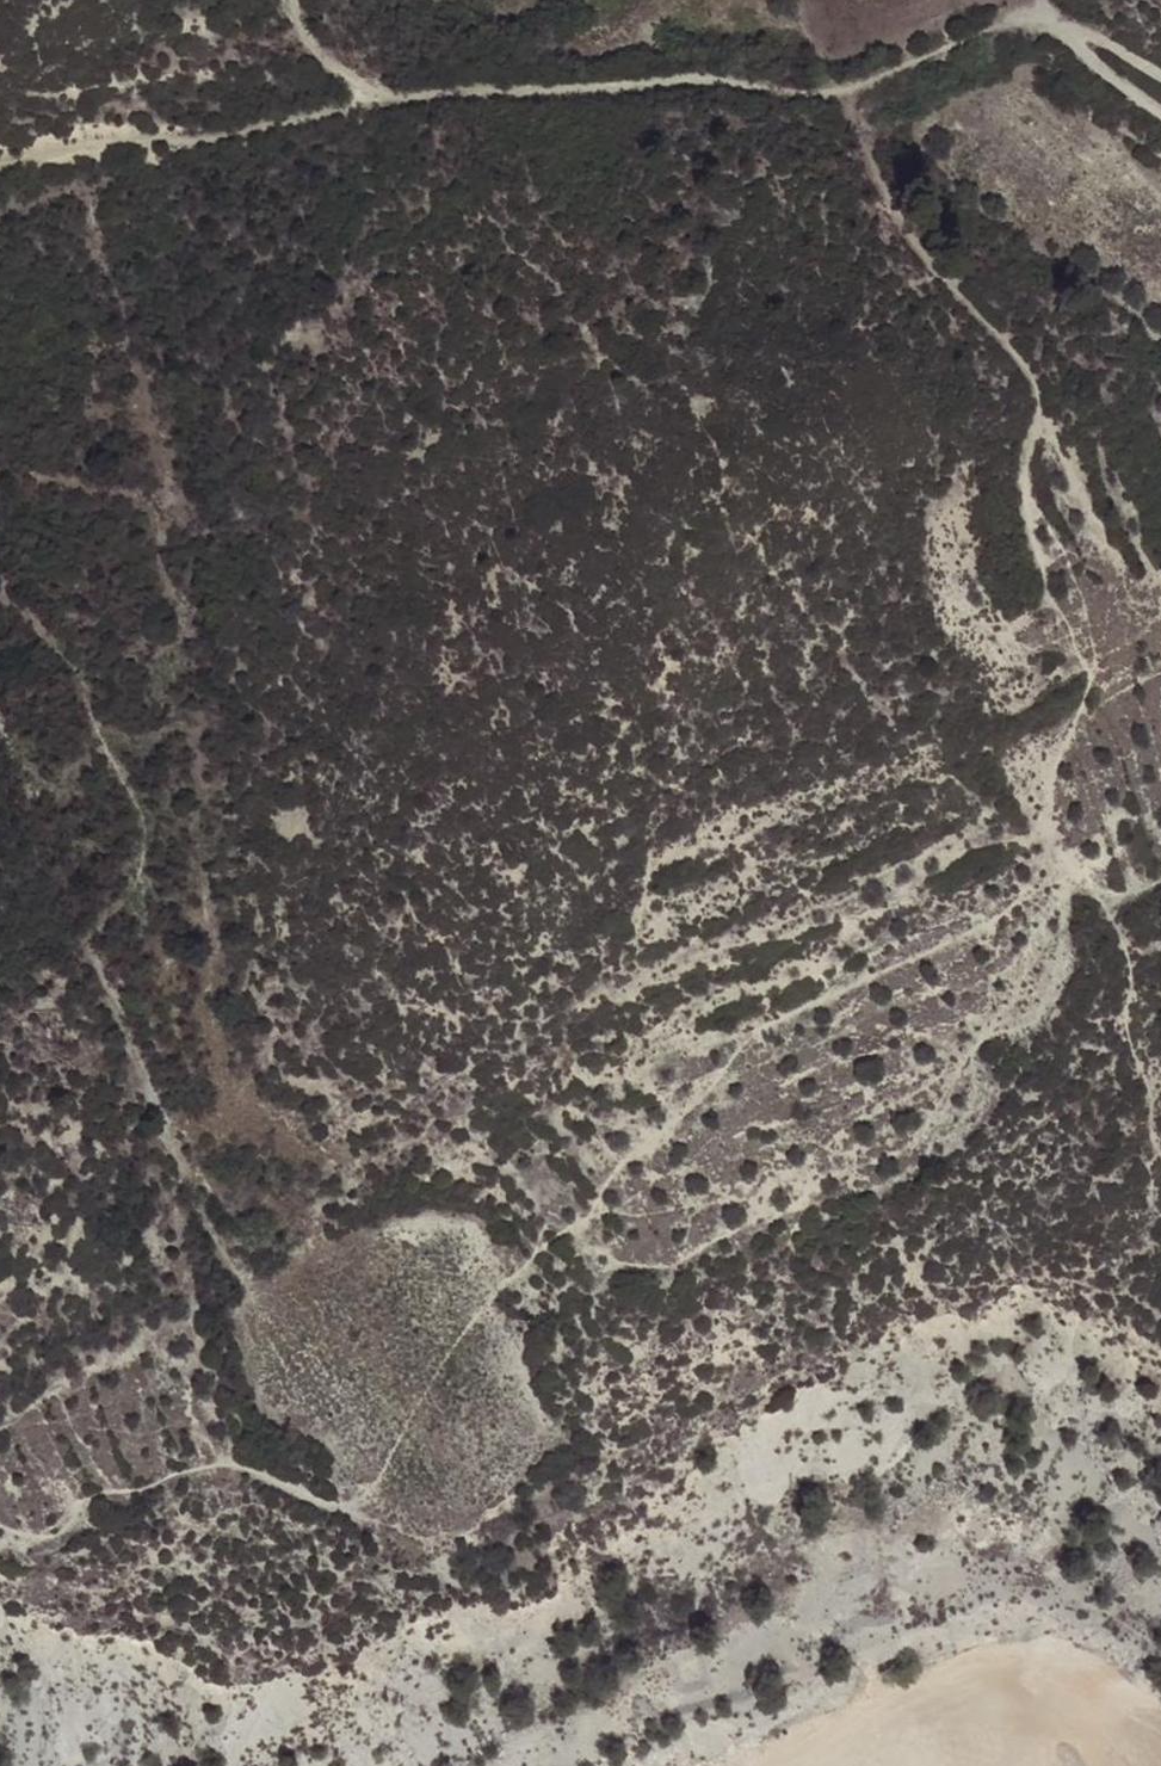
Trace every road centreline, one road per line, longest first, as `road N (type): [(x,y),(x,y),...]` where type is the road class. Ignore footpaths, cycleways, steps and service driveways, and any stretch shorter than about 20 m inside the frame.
road 1 (track): [(1051,14),(1090,58),(1160,112)]

